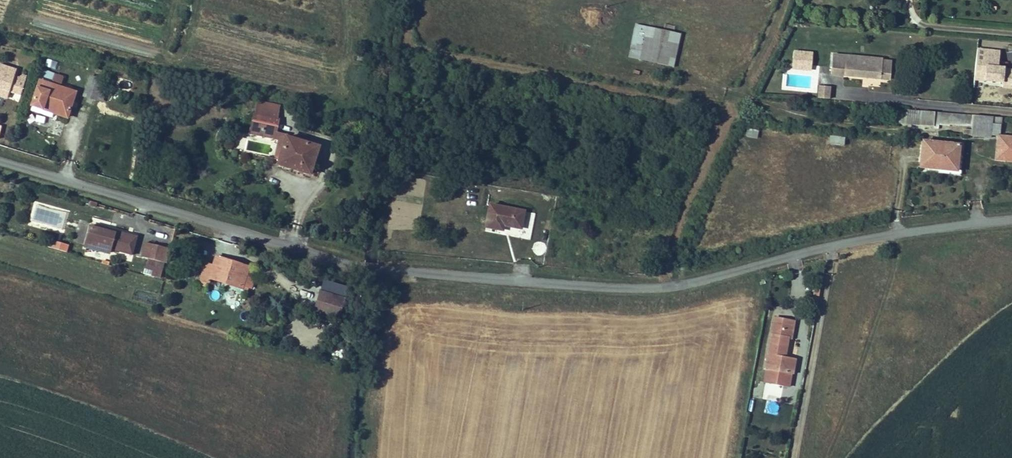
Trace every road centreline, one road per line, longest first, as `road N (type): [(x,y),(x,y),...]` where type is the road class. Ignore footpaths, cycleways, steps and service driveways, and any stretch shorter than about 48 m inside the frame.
road 1 (unclassified): [(0,162),(354,266),(649,290),(832,246),(1011,219)]

